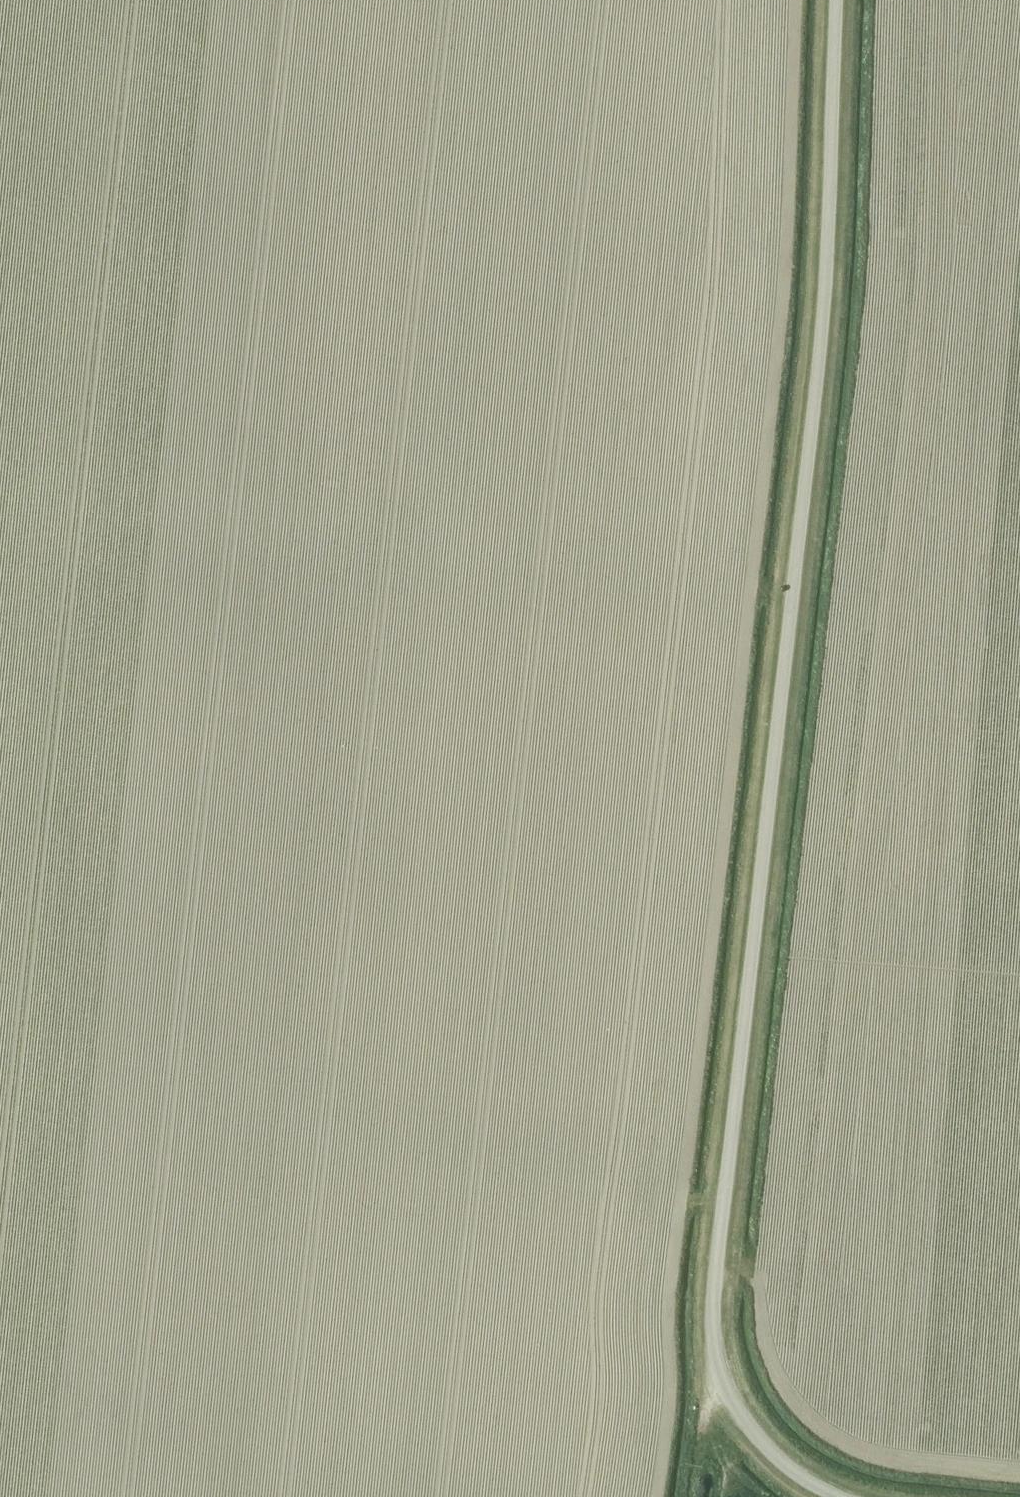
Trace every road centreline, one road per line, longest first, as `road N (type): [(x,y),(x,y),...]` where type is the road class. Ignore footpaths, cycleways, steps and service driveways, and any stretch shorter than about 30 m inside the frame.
road 1 (unclassified): [(848,1496),(804,1479),(751,1428),(717,1368),(709,1326),(820,275),(834,0)]

